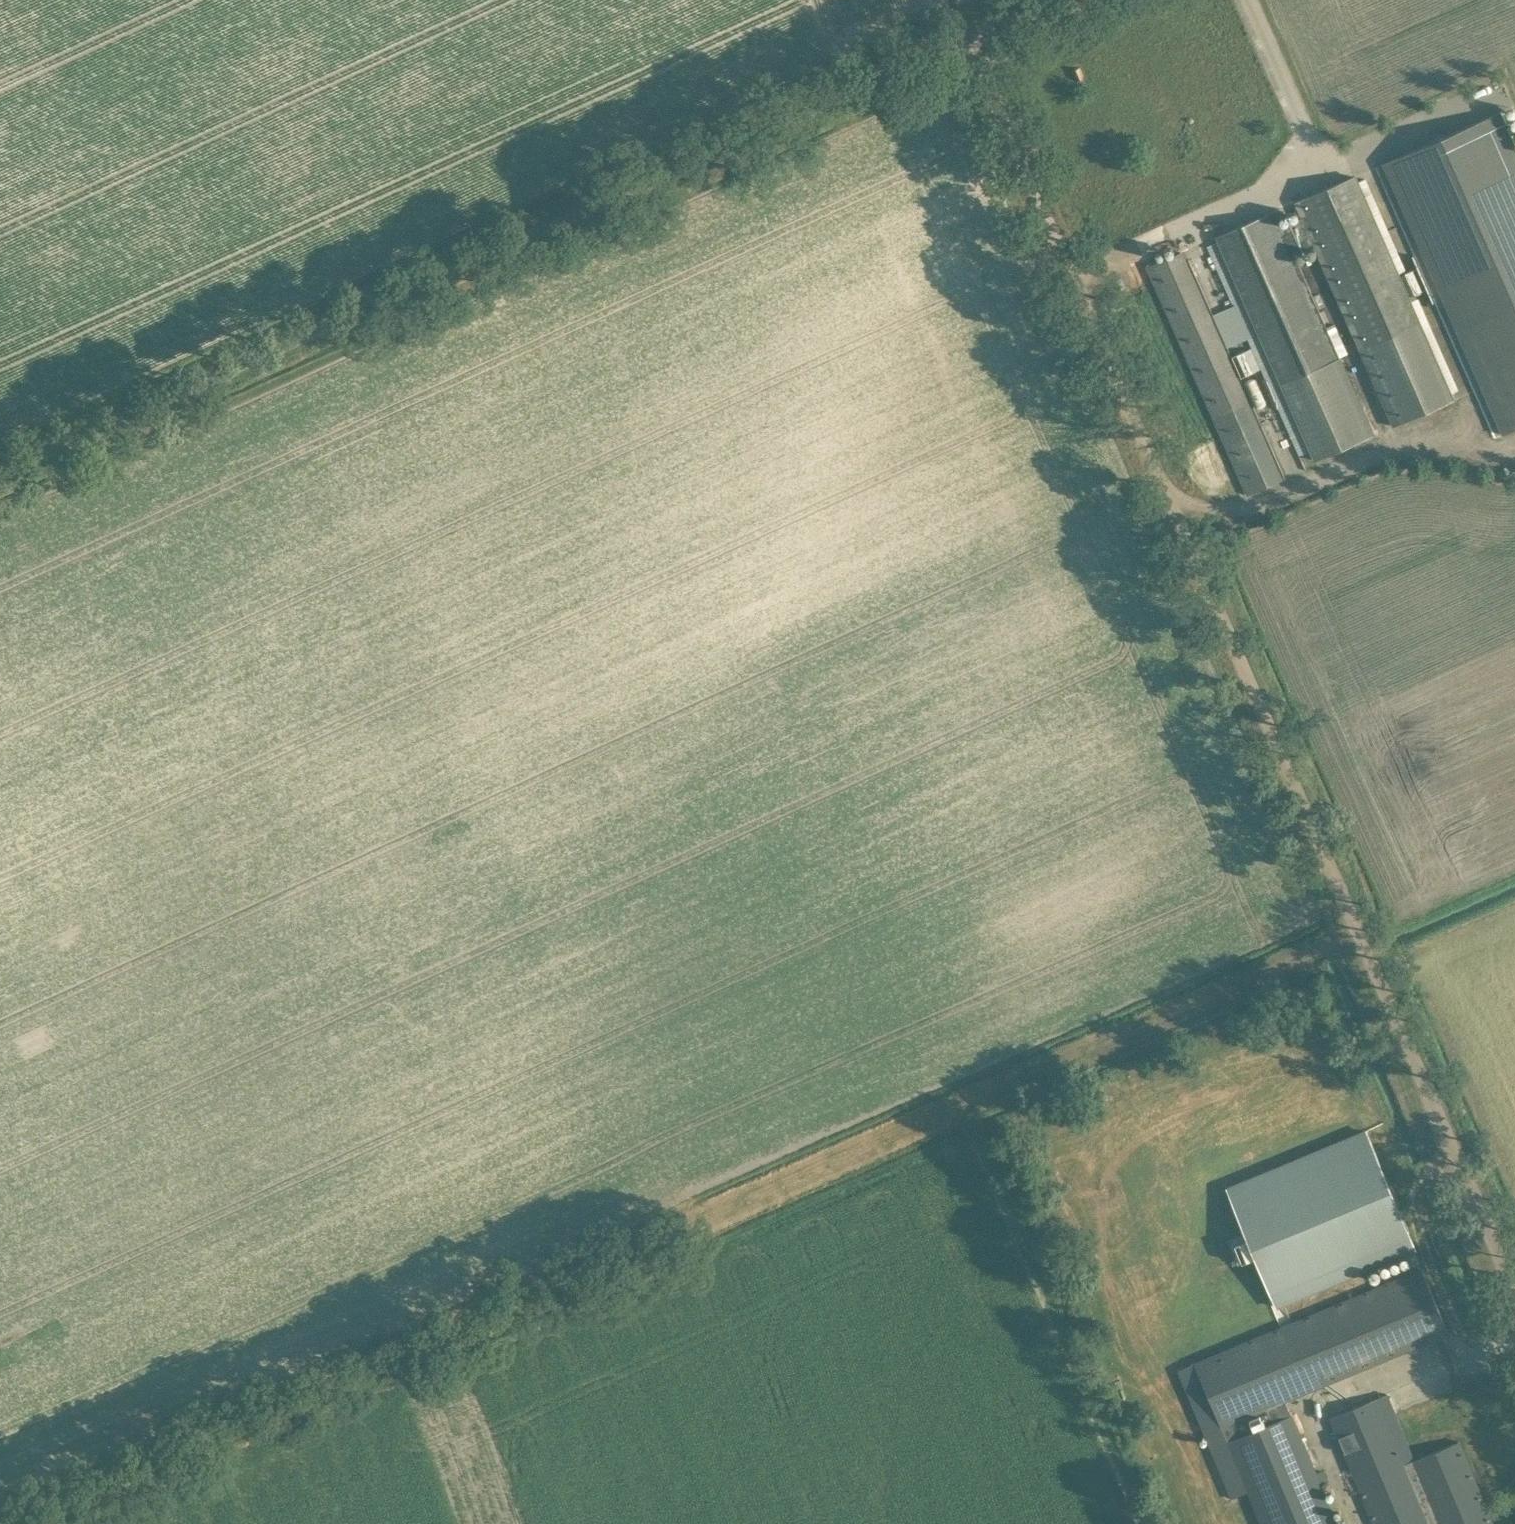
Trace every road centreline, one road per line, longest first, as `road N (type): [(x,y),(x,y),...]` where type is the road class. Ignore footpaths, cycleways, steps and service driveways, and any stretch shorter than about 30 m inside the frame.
road 1 (unclassified): [(20,1523),(1358,937)]
road 2 (unclassified): [(0,471),(969,37)]
road 3 (unclassified): [(1358,937),(969,37)]
road 4 (unclassified): [(1514,1303),(1358,937)]

